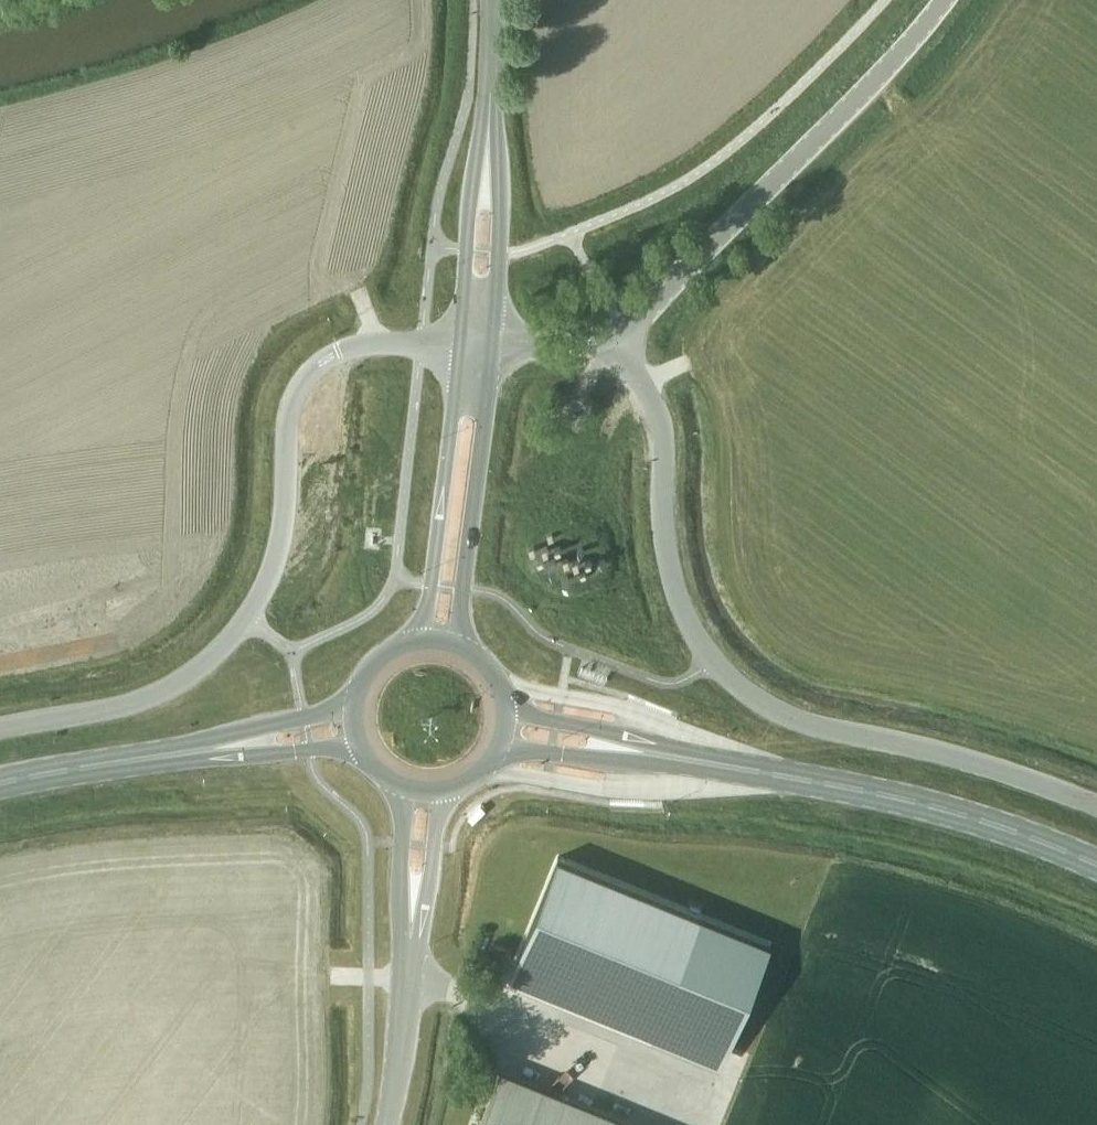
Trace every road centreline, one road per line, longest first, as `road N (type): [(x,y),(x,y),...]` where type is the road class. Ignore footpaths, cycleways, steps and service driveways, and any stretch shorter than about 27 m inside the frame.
road 1 (unclassified): [(620,332),(658,420),(668,565),(714,663),(760,701),(806,722),(968,759),(1096,805)]
road 2 (unclassified): [(460,349),(356,346),(305,376),(289,407),(286,507),(274,563),(245,619),(201,665),(134,701),(0,726)]
road 3 (tertiary): [(620,332),(819,139),(944,0)]
road 4 (primary): [(1096,863),(872,792),(684,759)]
road 5 (tertiary): [(469,649),(460,619),(491,339)]
road 6 (tertiary): [(460,349),(431,583),(424,615),(406,641)]
road 7 (primary): [(102,764),(310,750),(362,755)]
road 8 (primary): [(351,702),(102,764)]
road 9 (tertiary): [(488,136),(468,213),(460,349)]
road 10 (tertiary): [(491,339),(501,213),(488,136)]
road 11 (primary): [(684,759),(613,731),(523,713),(503,699)]
road 12 (primary): [(493,753),(645,765),(684,759)]
road 13 (tertiary): [(393,784),(401,808),(406,974)]
road 14 (tertiary): [(406,974),(448,789)]
road 15 (tertiary): [(388,1124),(406,974)]
road 16 (tertiary): [(488,136),(490,0)]
road 17 (tertiary): [(491,339),(571,343),(620,332)]

